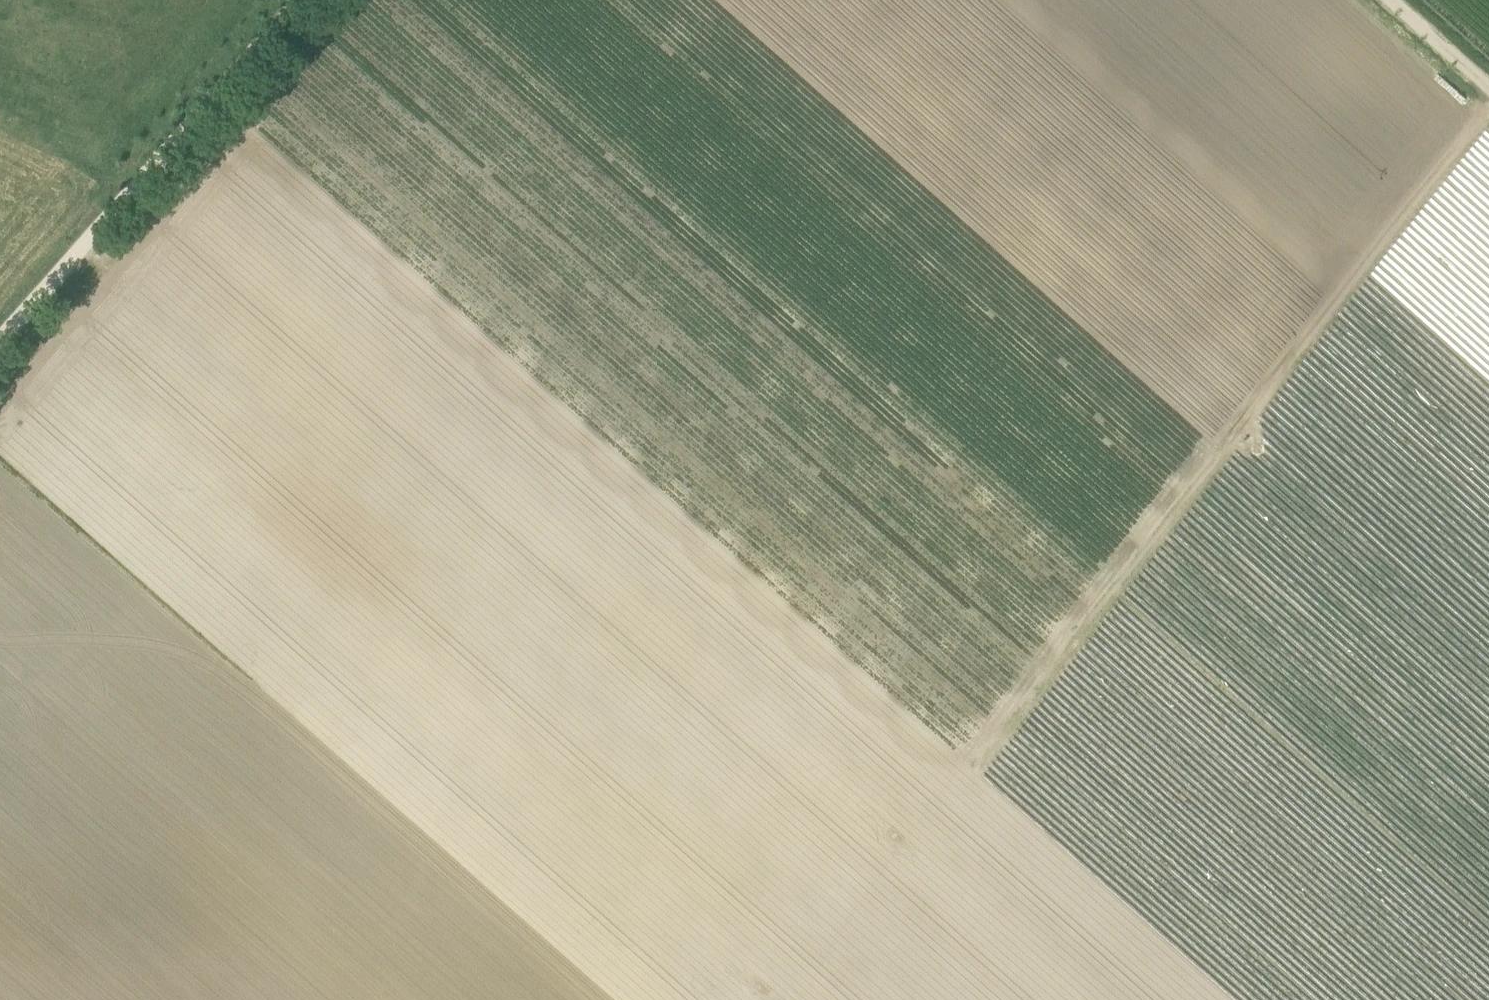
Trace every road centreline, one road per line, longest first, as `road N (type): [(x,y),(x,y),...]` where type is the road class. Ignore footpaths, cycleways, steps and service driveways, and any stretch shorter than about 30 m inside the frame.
road 1 (track): [(294,0),(0,332)]
road 2 (track): [(1488,90),(1389,0)]

